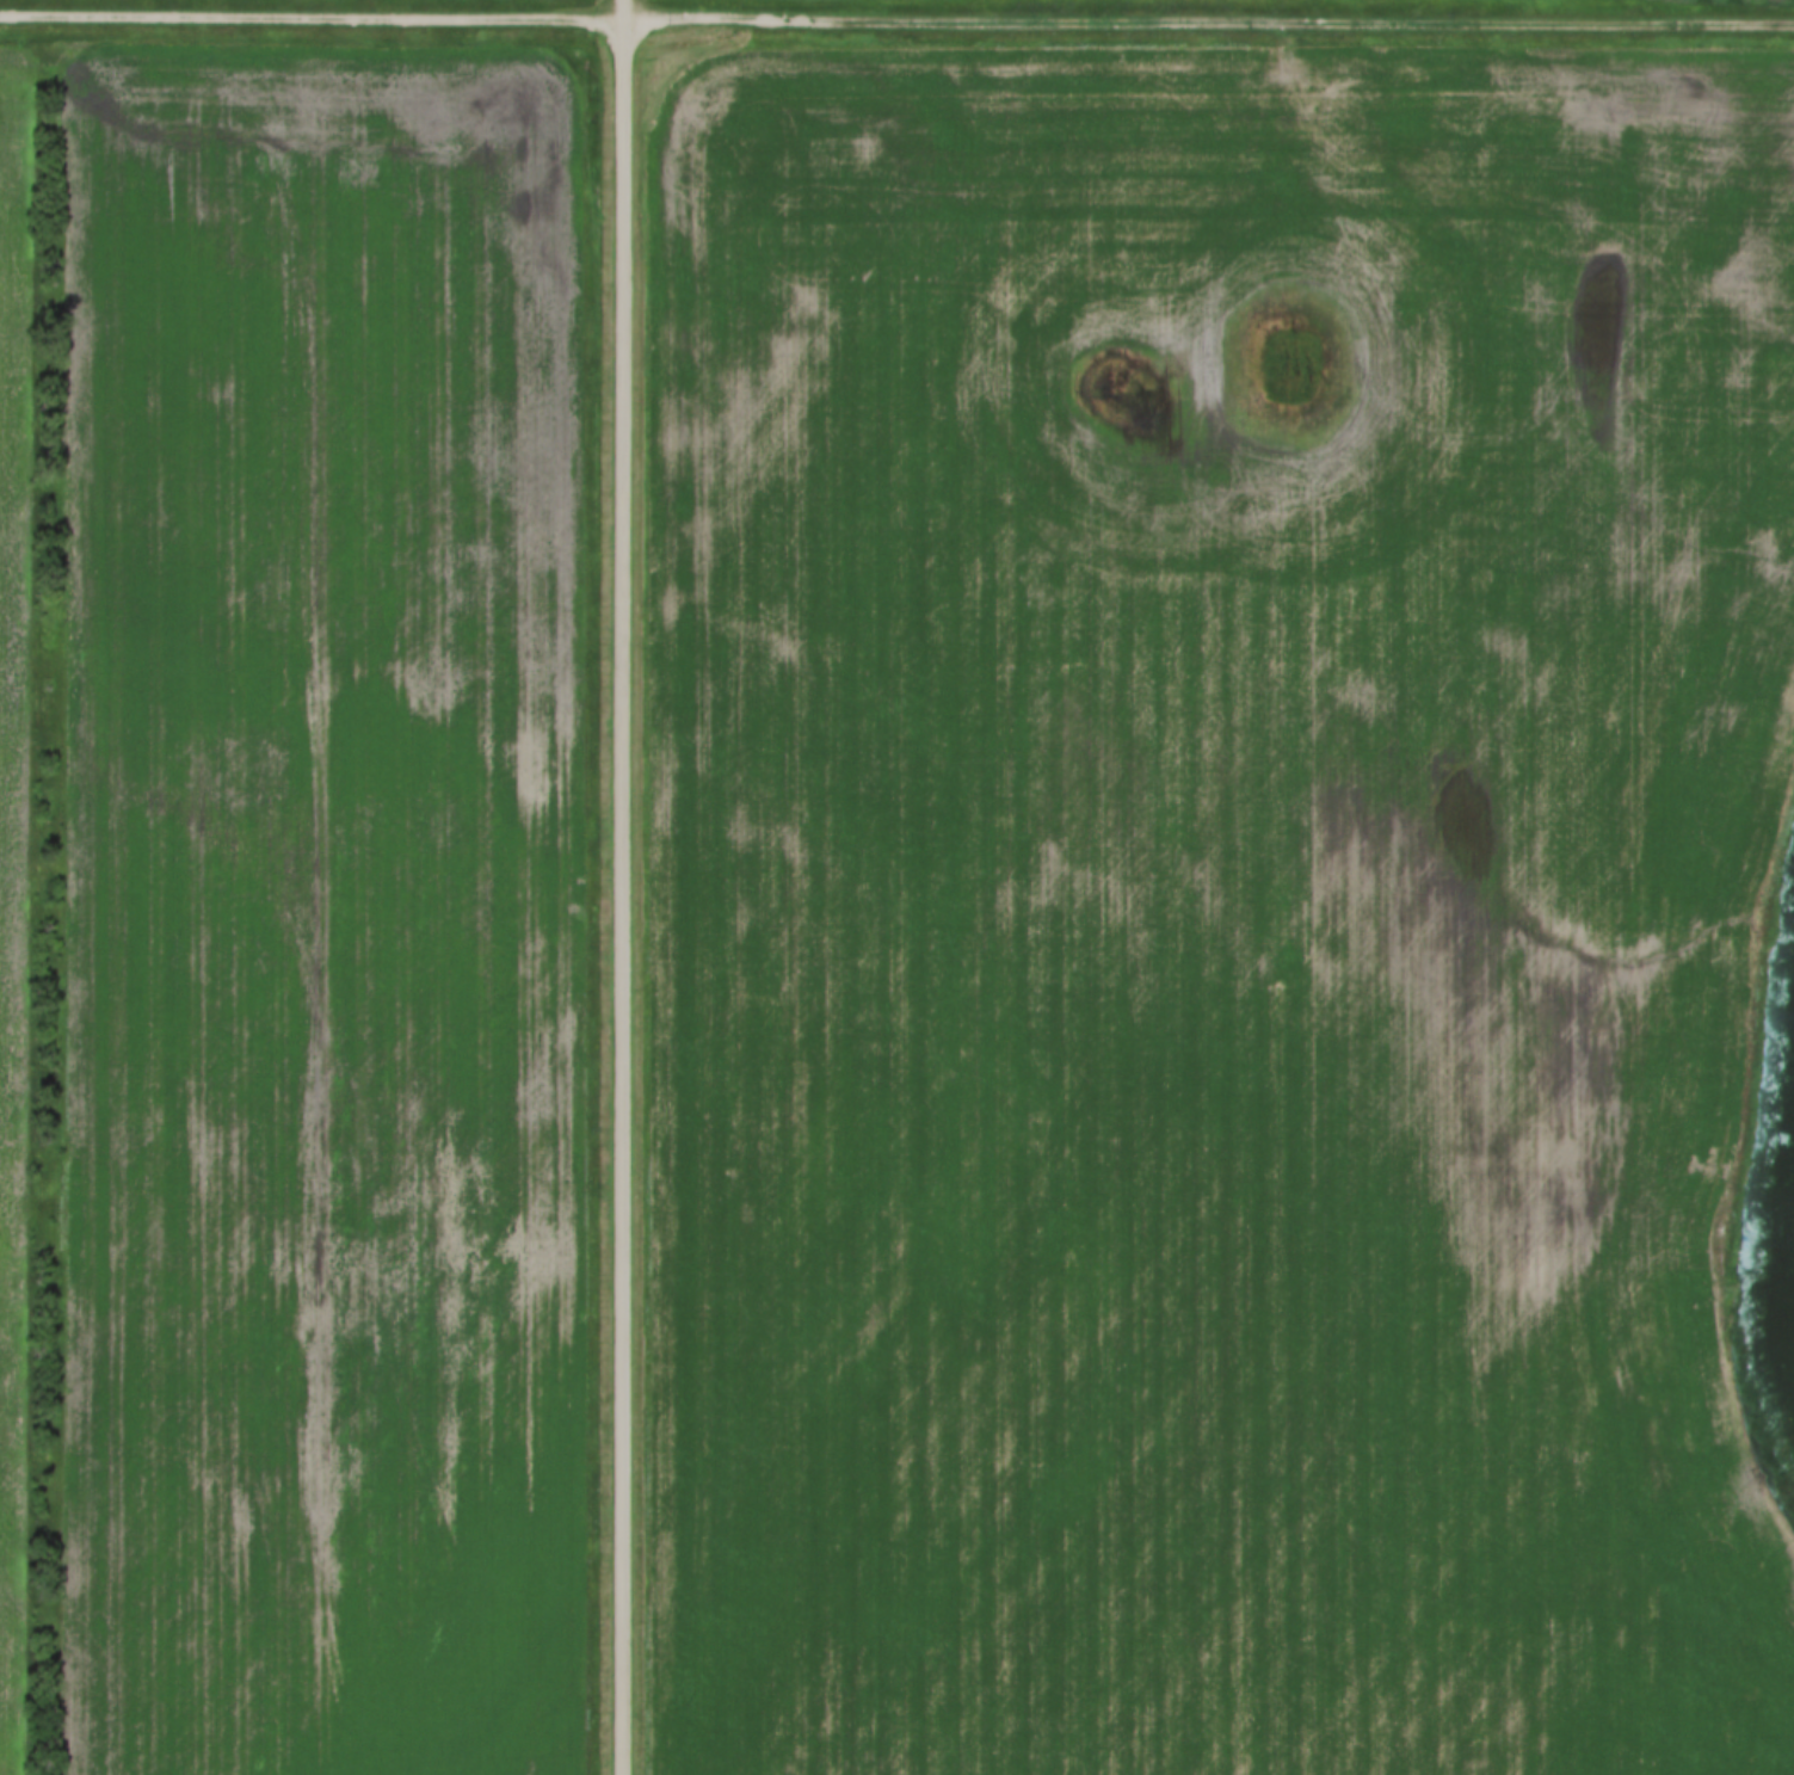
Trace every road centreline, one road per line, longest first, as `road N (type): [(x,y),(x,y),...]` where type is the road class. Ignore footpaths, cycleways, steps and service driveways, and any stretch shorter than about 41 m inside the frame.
road 1 (track): [(1793,28),(629,24)]

